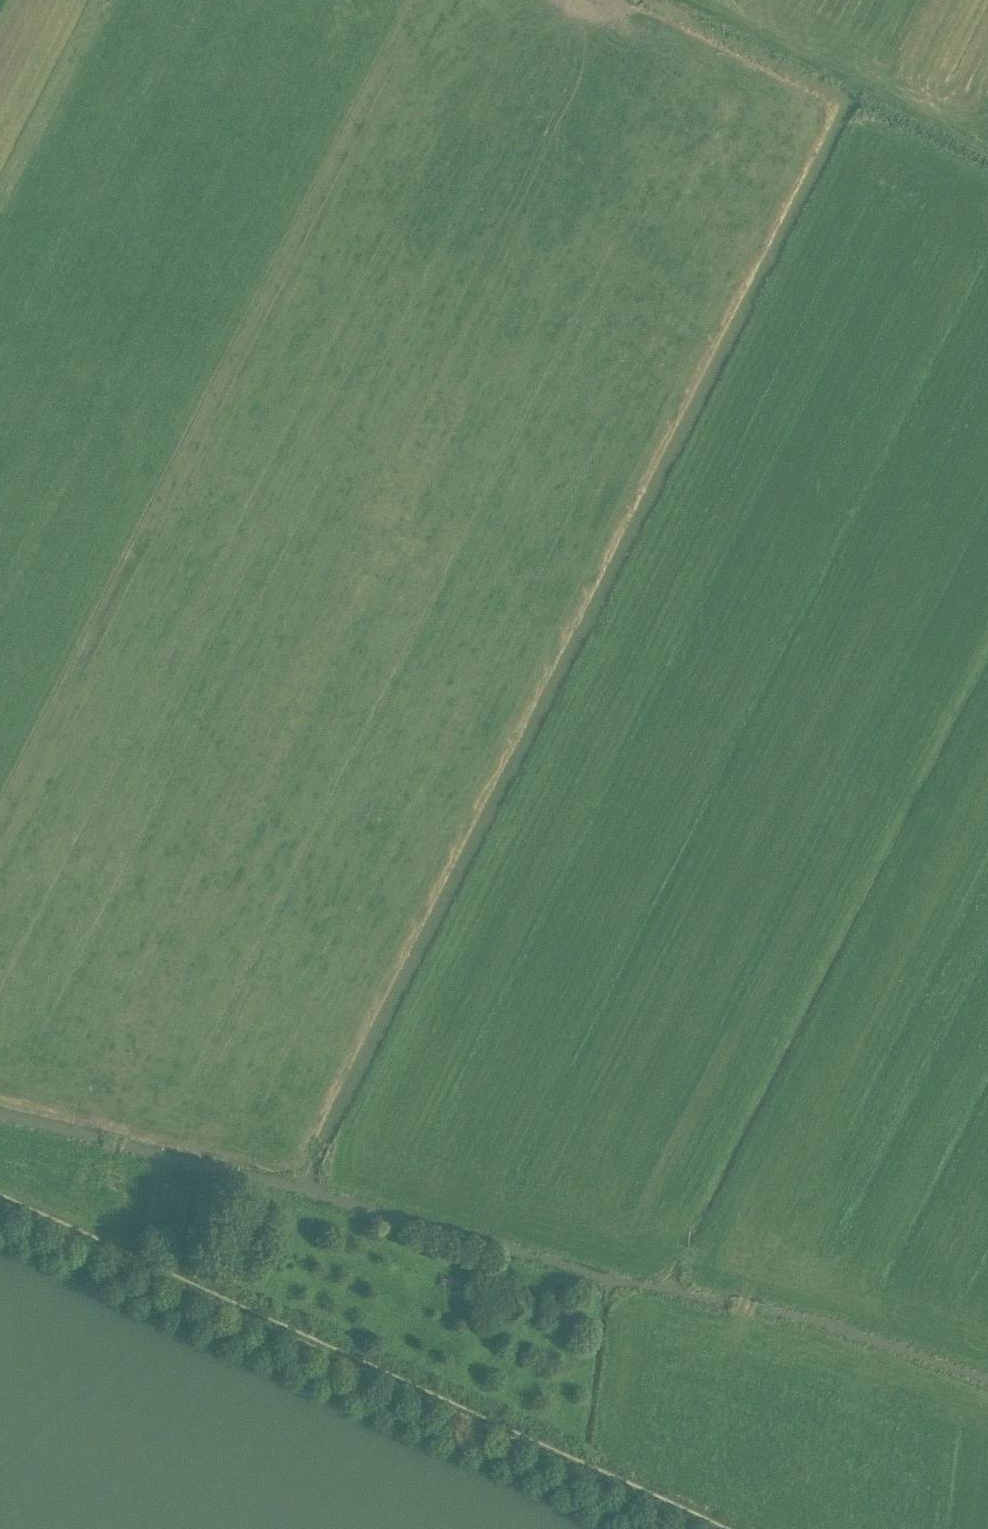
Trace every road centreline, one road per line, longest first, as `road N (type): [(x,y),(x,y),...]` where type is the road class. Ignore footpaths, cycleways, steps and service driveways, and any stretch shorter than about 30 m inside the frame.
road 1 (track): [(723,1528),(0,1201)]

